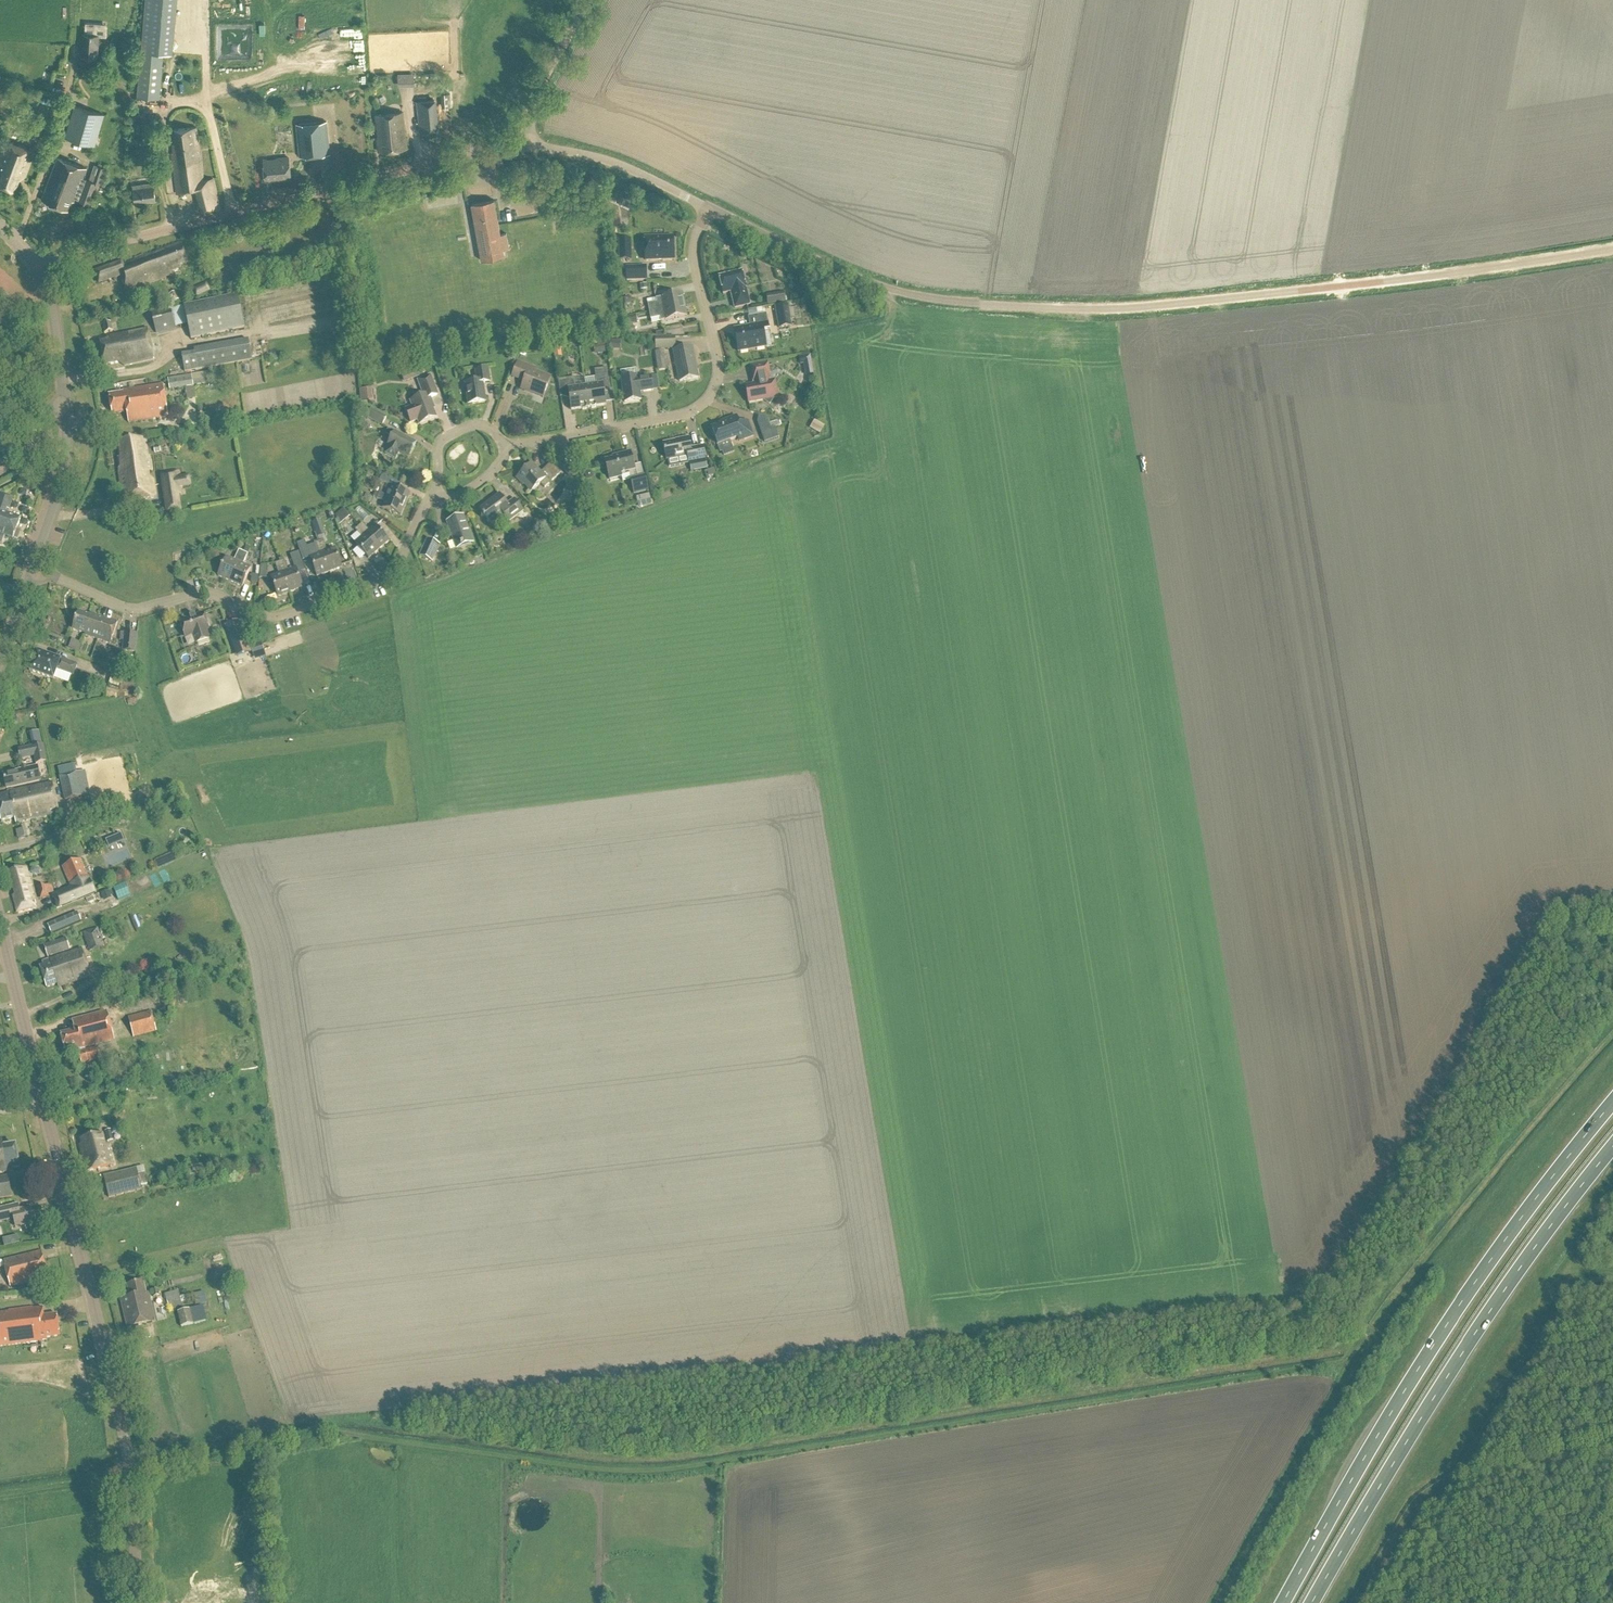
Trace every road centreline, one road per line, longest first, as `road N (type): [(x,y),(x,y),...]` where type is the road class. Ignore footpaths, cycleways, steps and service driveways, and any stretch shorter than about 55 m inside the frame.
road 1 (tertiary): [(891,290),(957,303),(1161,305),(1612,247)]
road 2 (tertiary): [(138,1602),(131,1466),(0,917)]
road 3 (trunk): [(1612,1104),(1446,1327),(1283,1602)]
road 4 (trunk): [(1313,1602),(1470,1342),(1612,1148)]
road 5 (tertiary): [(40,267),(232,212),(529,145)]
road 6 (residential): [(35,569),(130,610),(211,593),(275,618),(399,566),(432,494)]
road 7 (track): [(1612,1254),(1458,1493),(1416,1508),(1362,1602)]
road 8 (residential): [(504,447),(681,417),(709,396),(717,361),(694,257),(708,207)]
road 9 (tertiary): [(891,290),(708,207)]
road 10 (tertiary): [(708,207),(614,162),(529,145)]
road 11 (tertiary): [(35,569),(67,465),(66,406)]
road 12 (tertiary): [(529,145),(537,87),(585,0)]
road 13 (track): [(232,212),(204,104),(165,101)]
road 14 (tertiary): [(66,406),(40,267)]
road 15 (residential): [(432,494),(440,444),(459,429),(490,429),(504,447)]

